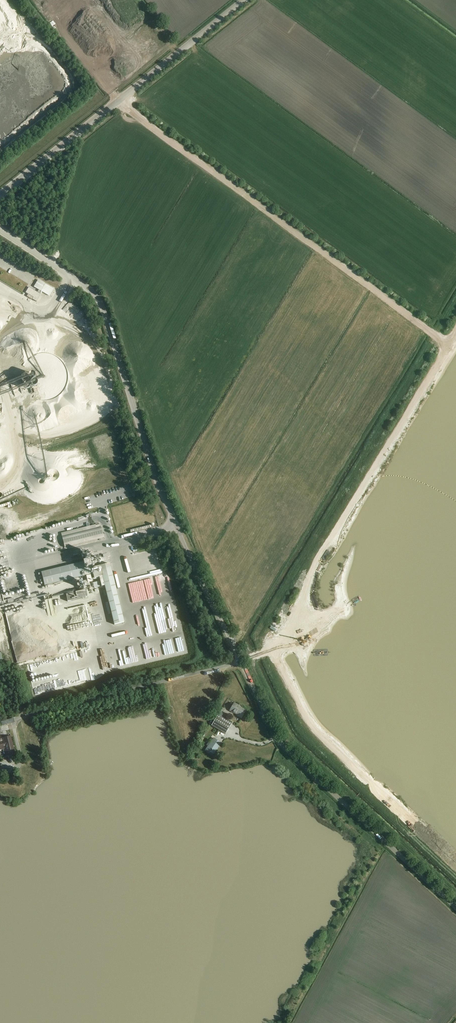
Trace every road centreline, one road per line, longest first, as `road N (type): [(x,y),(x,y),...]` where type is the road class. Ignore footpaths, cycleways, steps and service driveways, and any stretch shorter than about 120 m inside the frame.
road 1 (unclassified): [(455,908),(281,743),(158,486),(99,301),(0,230)]
road 2 (track): [(443,357),(441,340),(117,102)]
road 3 (unclassified): [(0,196),(243,0)]
road 4 (track): [(240,661),(8,718)]

